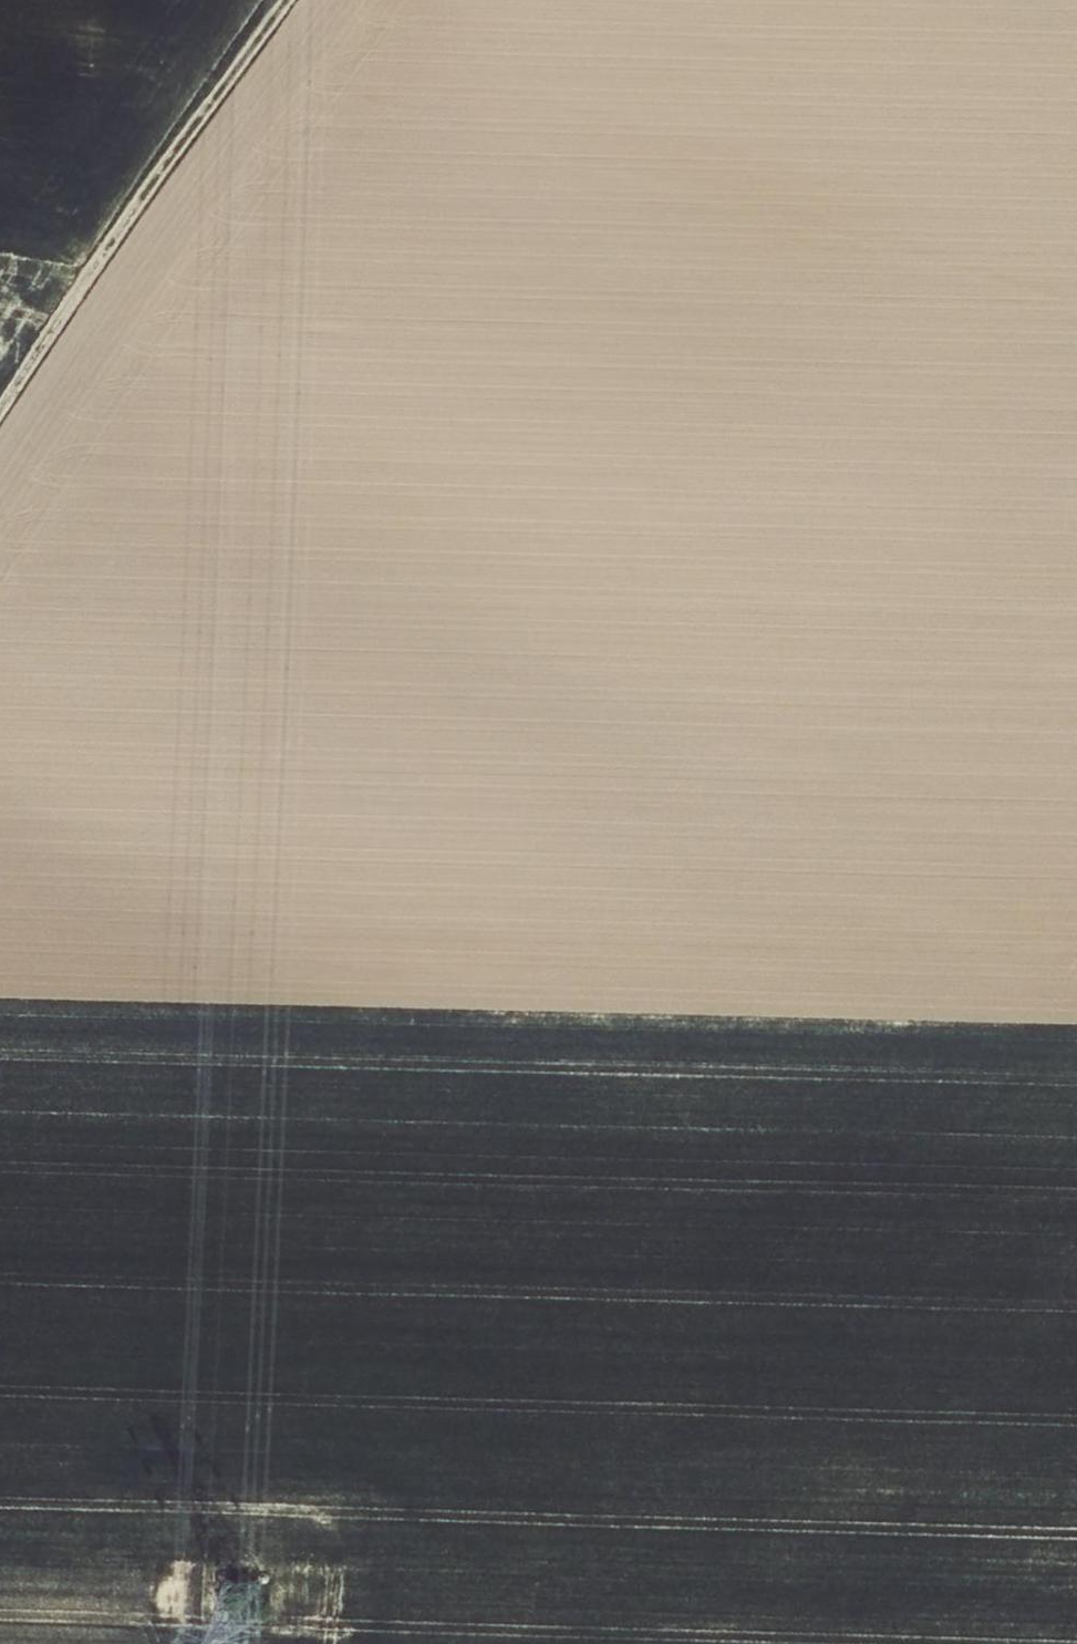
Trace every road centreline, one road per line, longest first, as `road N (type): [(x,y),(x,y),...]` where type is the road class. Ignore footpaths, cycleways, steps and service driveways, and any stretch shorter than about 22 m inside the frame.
road 1 (track): [(287,0),(122,222),(0,412)]

